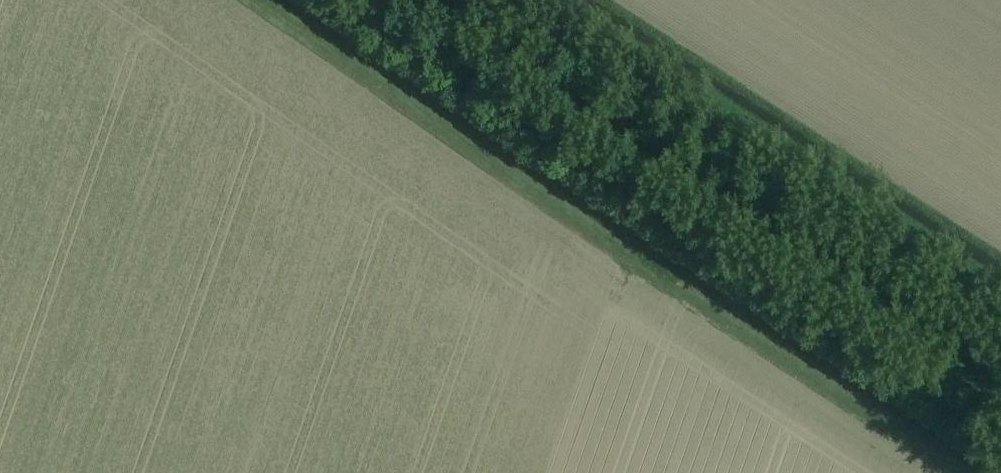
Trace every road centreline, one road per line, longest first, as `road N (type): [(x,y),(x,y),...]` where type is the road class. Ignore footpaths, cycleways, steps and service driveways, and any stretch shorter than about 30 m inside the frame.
road 1 (track): [(1000,374),(429,0)]
road 2 (track): [(247,0),(627,261)]
road 3 (track): [(627,261),(954,472)]

